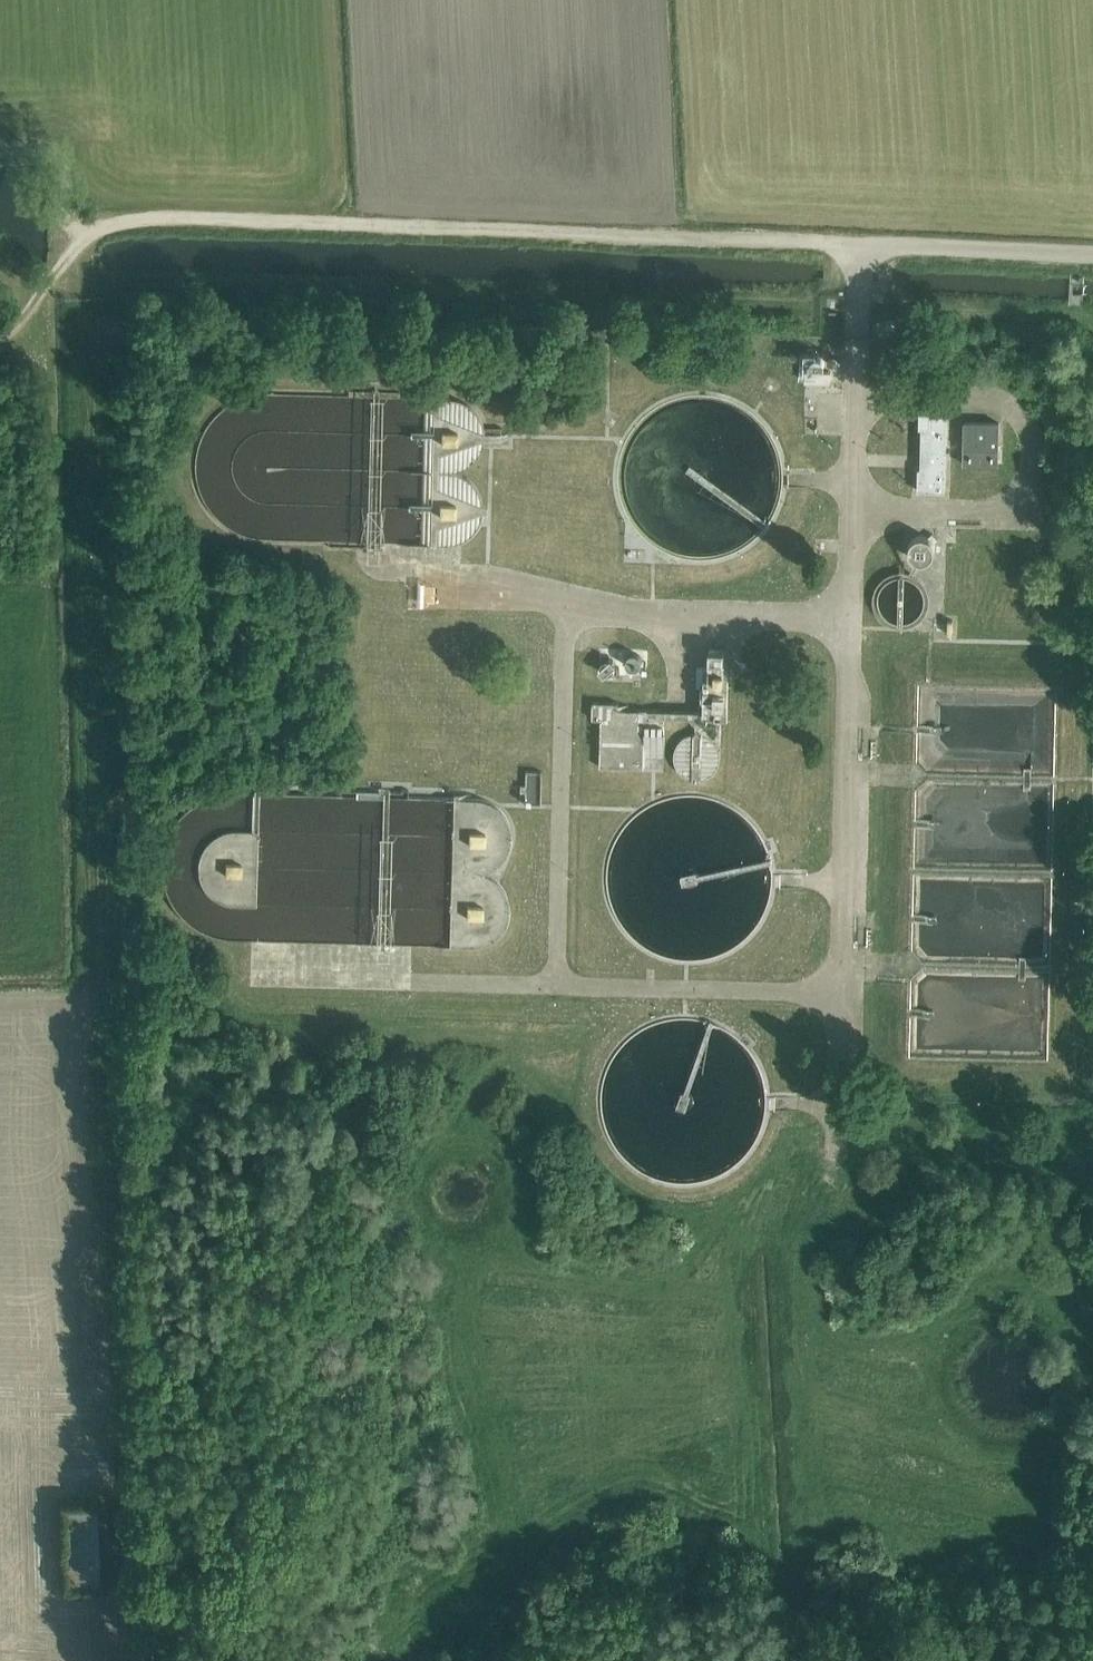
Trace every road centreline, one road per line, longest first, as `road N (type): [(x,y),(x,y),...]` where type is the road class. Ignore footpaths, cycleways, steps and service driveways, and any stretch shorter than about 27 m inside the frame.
road 1 (track): [(861,245),(262,222),(80,226),(71,221),(68,156),(0,154)]
road 2 (unclassified): [(1092,256),(861,245)]

